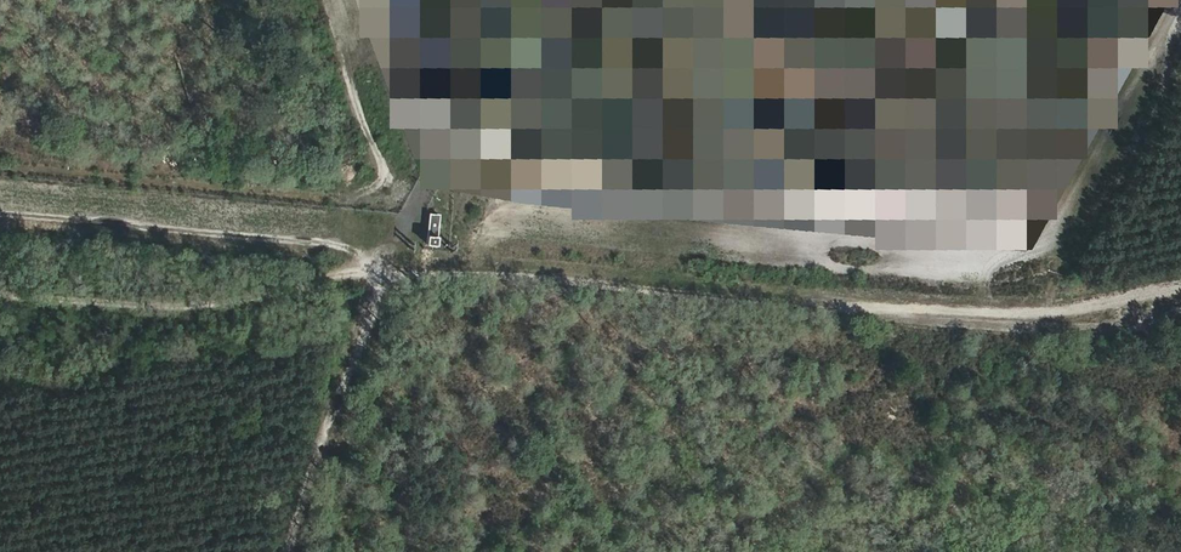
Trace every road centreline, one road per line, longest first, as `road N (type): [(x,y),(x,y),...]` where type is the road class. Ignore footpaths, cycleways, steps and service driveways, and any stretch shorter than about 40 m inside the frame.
road 1 (track): [(1052,309),(407,262)]
road 2 (track): [(407,262),(206,307),(0,299)]
road 3 (track): [(407,262),(186,224),(0,207)]
road 4 (track): [(407,262),(299,551)]
road 5 (track): [(1052,309),(1180,284)]

